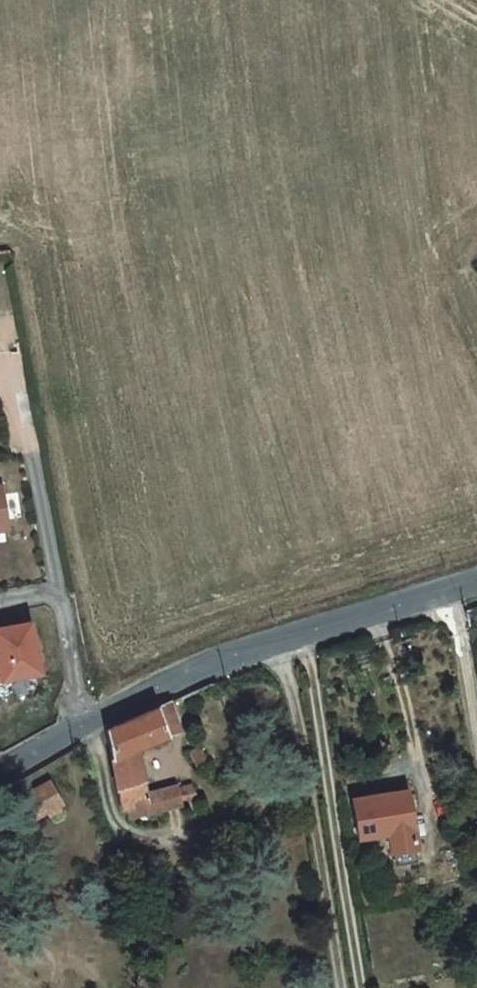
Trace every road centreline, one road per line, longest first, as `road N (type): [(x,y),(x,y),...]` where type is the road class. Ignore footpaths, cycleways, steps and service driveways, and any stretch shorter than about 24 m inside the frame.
road 1 (tertiary): [(476,586),(222,661),(0,773)]

